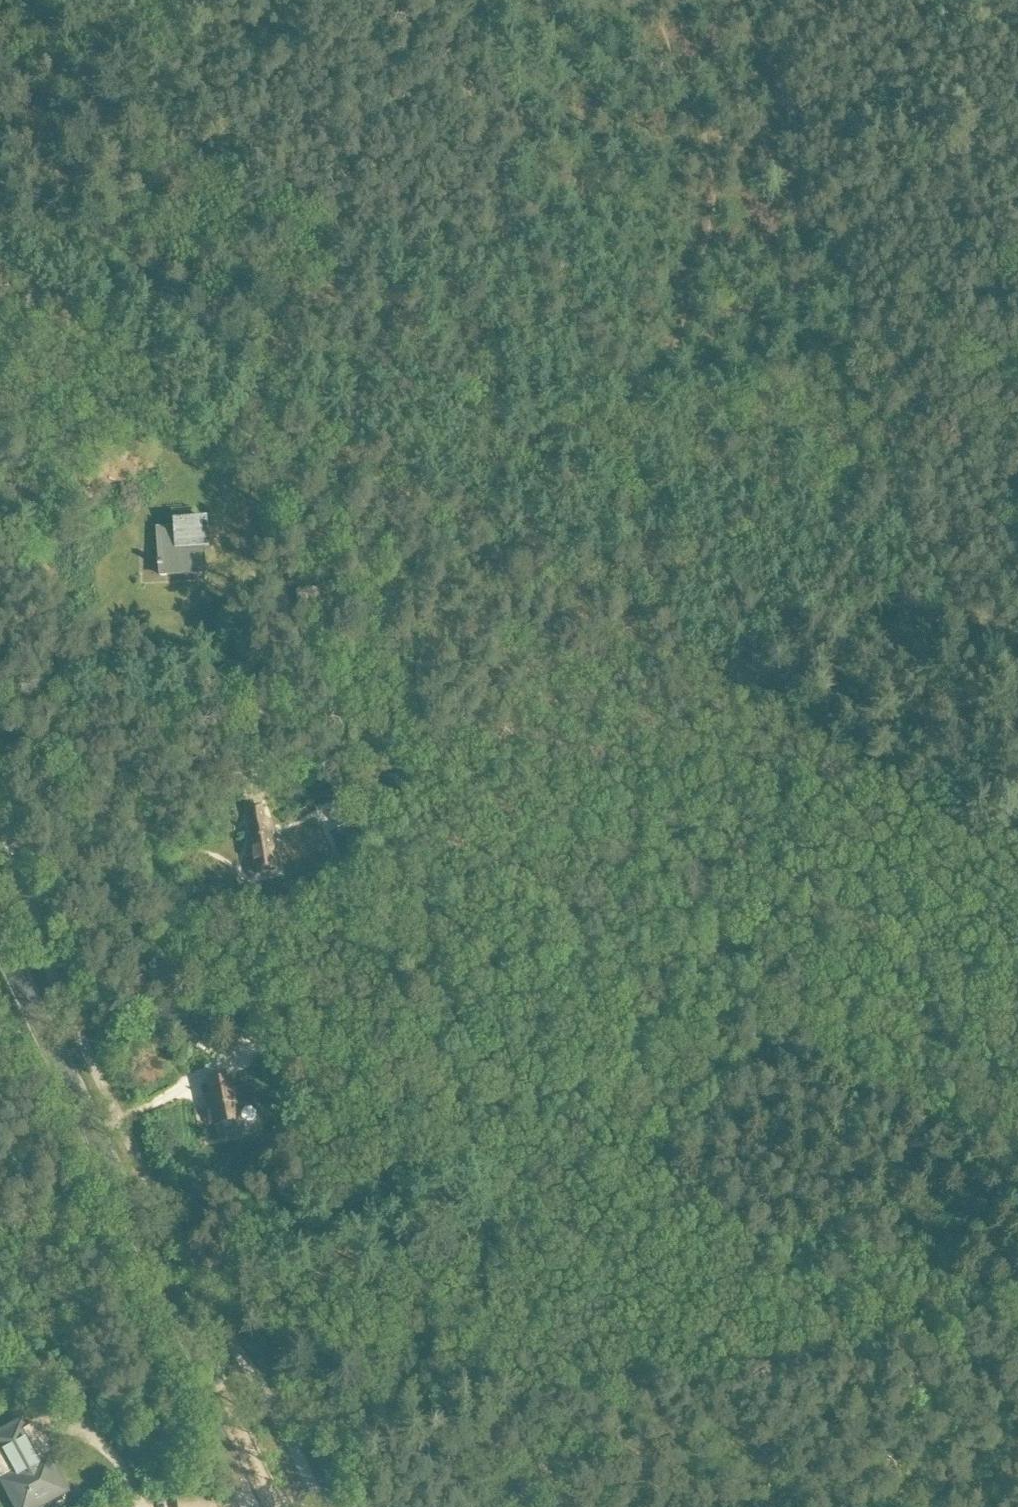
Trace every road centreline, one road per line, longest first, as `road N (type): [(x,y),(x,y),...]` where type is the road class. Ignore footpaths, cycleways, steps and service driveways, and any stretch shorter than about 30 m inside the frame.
road 1 (secondary): [(272,1506),(0,939)]
road 2 (track): [(0,749),(132,747),(381,785)]

